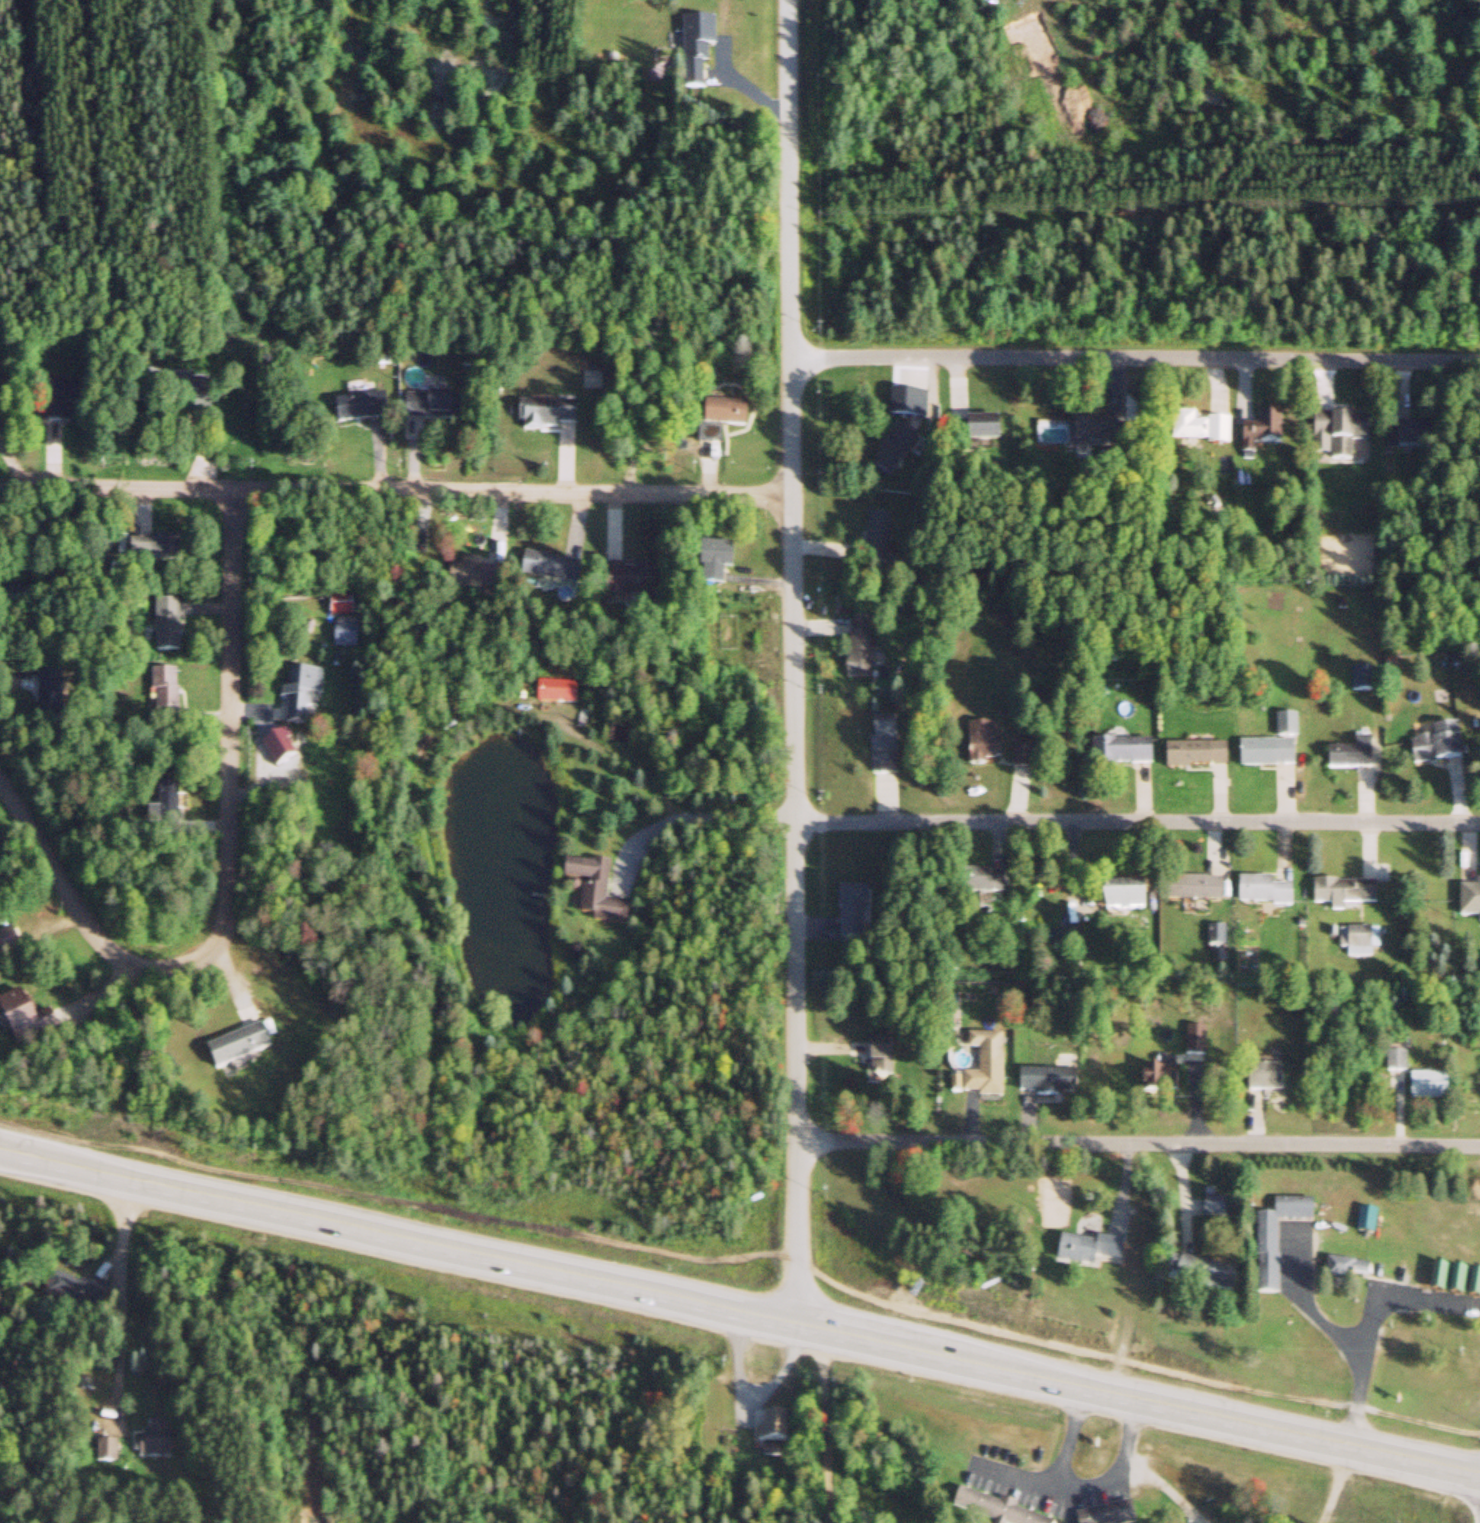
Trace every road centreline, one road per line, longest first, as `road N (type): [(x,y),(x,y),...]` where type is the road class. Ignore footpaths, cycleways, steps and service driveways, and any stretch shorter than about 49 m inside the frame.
road 1 (track): [(0,1117),(698,1263),(764,1250),(797,1257),(894,1304),(1308,1403),(1479,1424)]
road 2 (trunk): [(1479,1479),(0,1153)]
road 3 (residential): [(798,1326),(788,0)]
road 4 (residential): [(0,783),(63,889),(125,966),(172,974),(205,960),(223,937),(230,487),(0,490)]
road 5 (residential): [(1479,364),(793,358)]
road 6 (residential): [(1479,824),(793,823)]
road 7 (residential): [(796,1140),(1479,1146)]
road 8 (residential): [(797,496),(230,487)]

